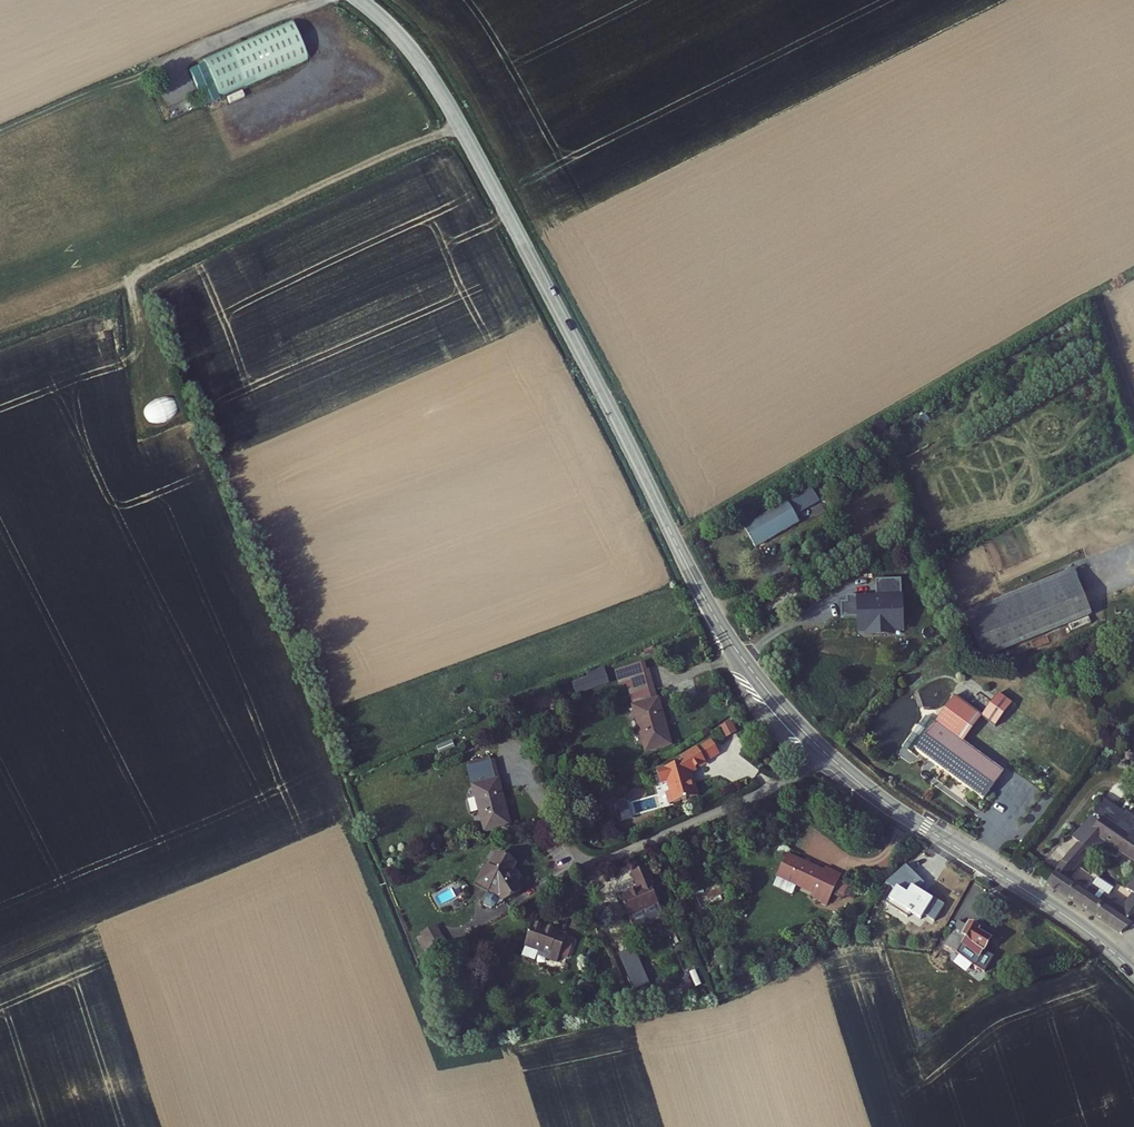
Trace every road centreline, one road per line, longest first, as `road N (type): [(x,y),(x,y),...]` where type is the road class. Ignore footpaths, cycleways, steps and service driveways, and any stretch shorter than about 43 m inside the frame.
road 1 (tertiary): [(360,0),(410,47),(448,104),(705,600),(758,680),(878,799),(1066,917),(1133,973)]
road 2 (track): [(1133,262),(674,540)]
road 3 (track): [(131,281),(460,125)]
road 4 (track): [(584,870),(831,759)]
road 5 (track): [(192,54),(318,0)]

